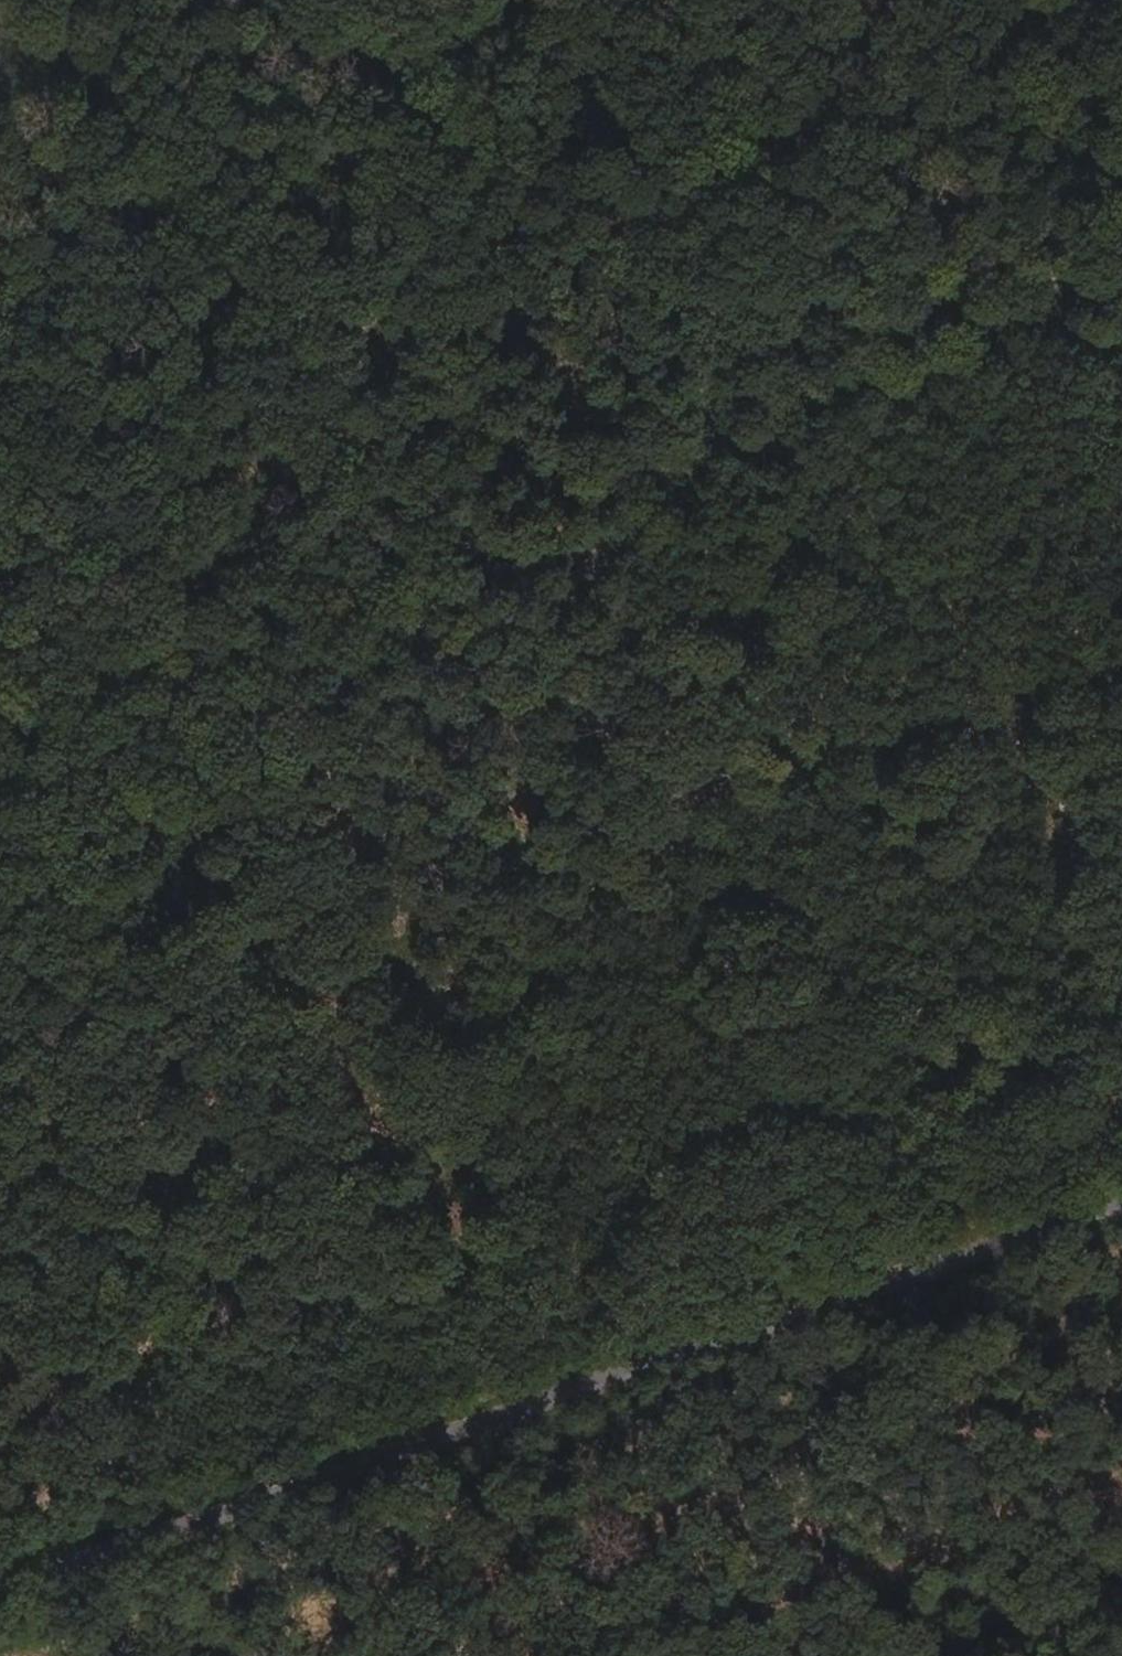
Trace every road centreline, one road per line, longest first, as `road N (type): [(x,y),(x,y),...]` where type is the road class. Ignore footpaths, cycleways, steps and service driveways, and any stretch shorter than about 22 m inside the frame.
road 1 (unclassified): [(0,1591),(1121,1200)]

